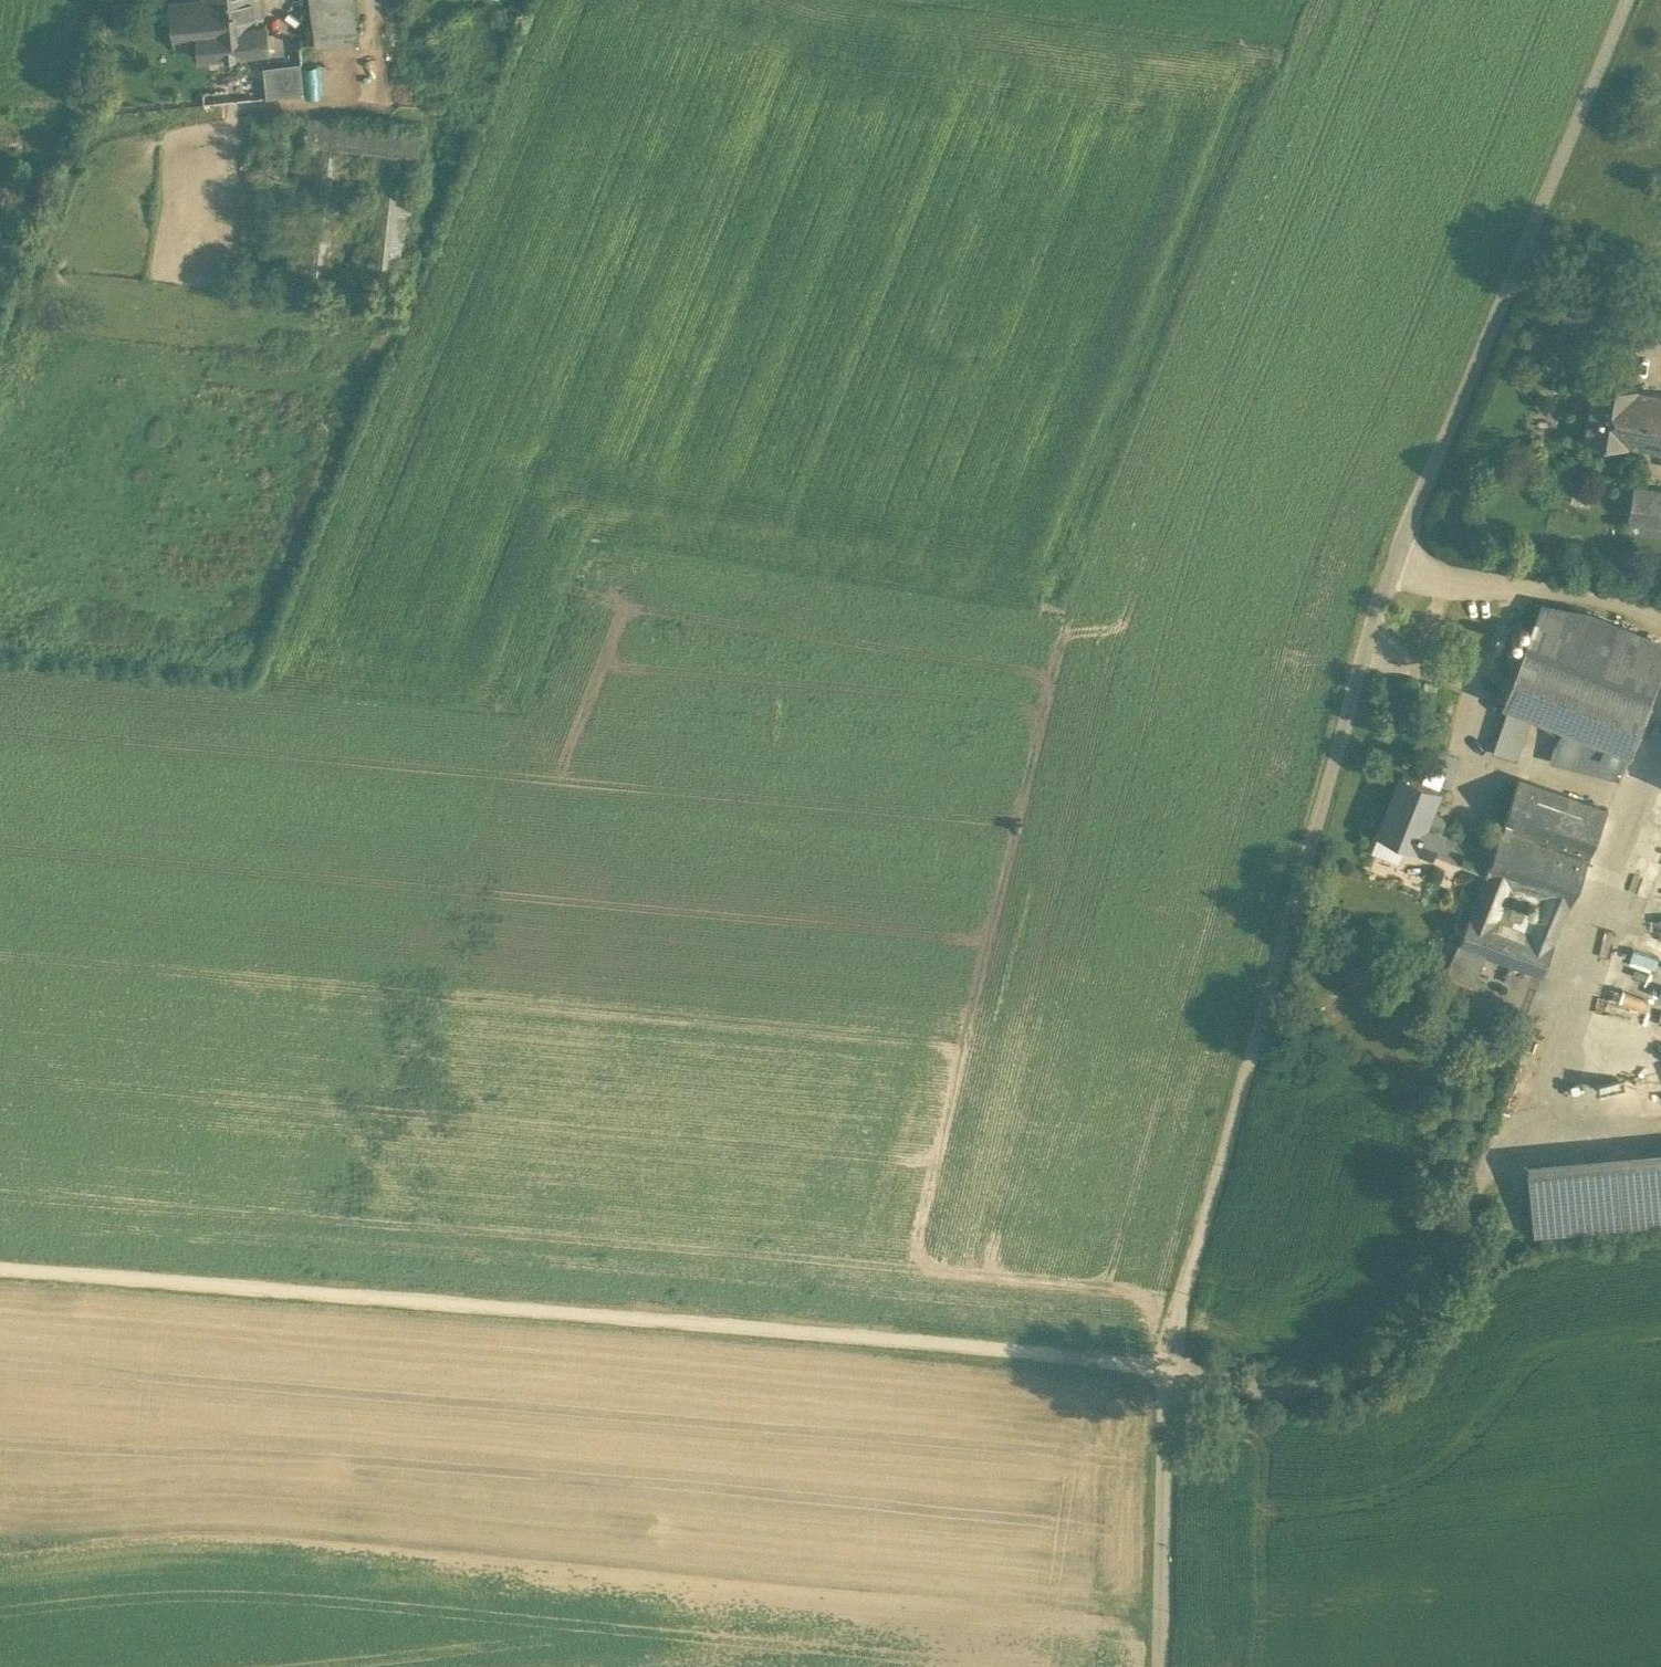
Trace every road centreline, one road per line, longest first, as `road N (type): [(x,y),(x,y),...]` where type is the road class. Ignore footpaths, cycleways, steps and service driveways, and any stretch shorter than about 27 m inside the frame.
road 1 (track): [(1160,1666),(1171,1359),(1424,515),(1633,0)]
road 2 (track): [(1171,1359),(0,1270)]
road 3 (track): [(1171,1359),(1255,1388),(1336,1387),(1394,1353),(1443,1296),(1660,793)]
road 4 (track): [(1515,1139),(1660,1124)]

